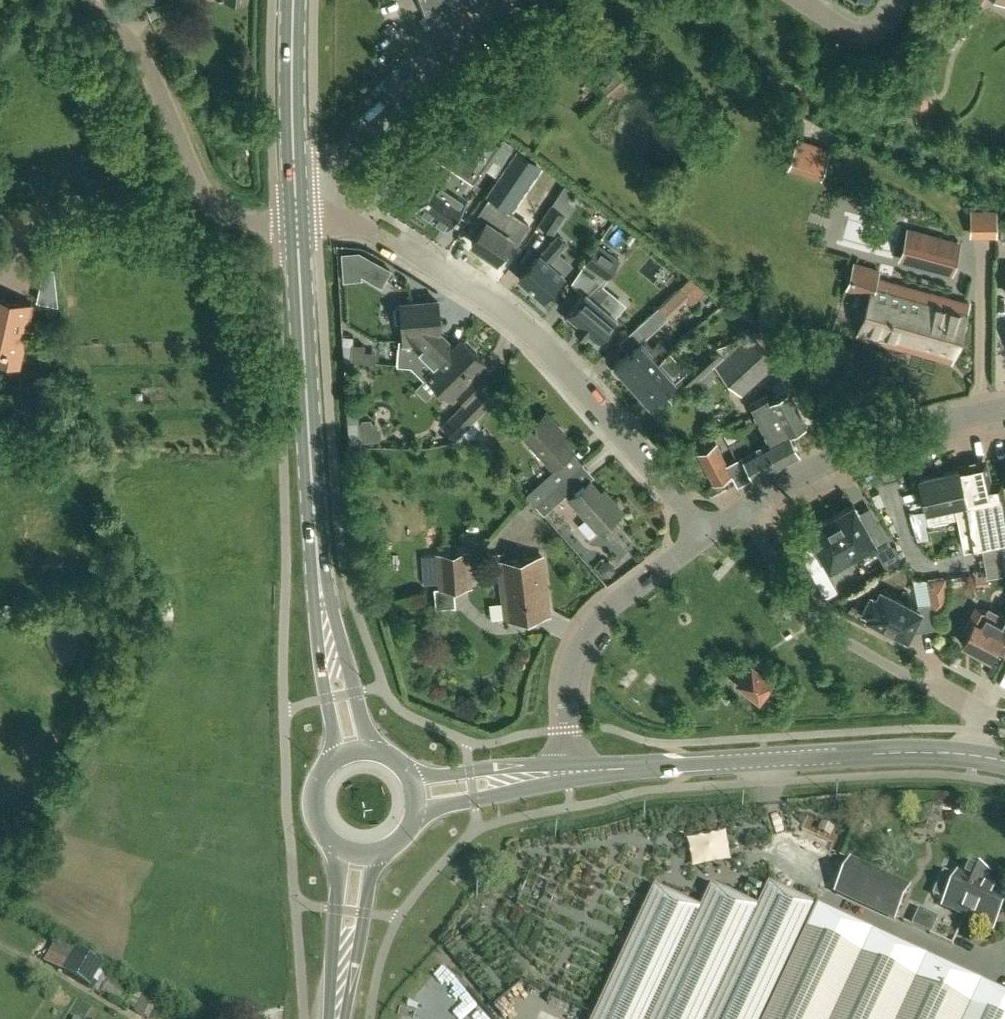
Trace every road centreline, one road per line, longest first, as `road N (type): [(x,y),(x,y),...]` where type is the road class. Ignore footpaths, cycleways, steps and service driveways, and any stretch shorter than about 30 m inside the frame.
road 1 (secondary): [(353,750),(323,605),(296,225)]
road 2 (residential): [(702,535),(524,332),(466,286),(363,227)]
road 3 (secondary): [(565,774),(884,753),(976,756)]
road 4 (unclassified): [(296,225),(246,223),(206,198),(143,53),(88,0)]
road 5 (residential): [(702,535),(853,449),(1004,410)]
road 6 (residential): [(565,774),(569,680),(582,640),(702,535)]
road 7 (secondary): [(296,225),(294,0)]
road 8 (secondary): [(337,1018),(357,854)]
road 9 (secondary): [(417,797),(565,774)]
road 10 (secondary): [(353,750),(319,776),(312,804),(321,831),(357,854)]
road 11 (residential): [(901,0),(882,30),(867,35),(799,0)]

